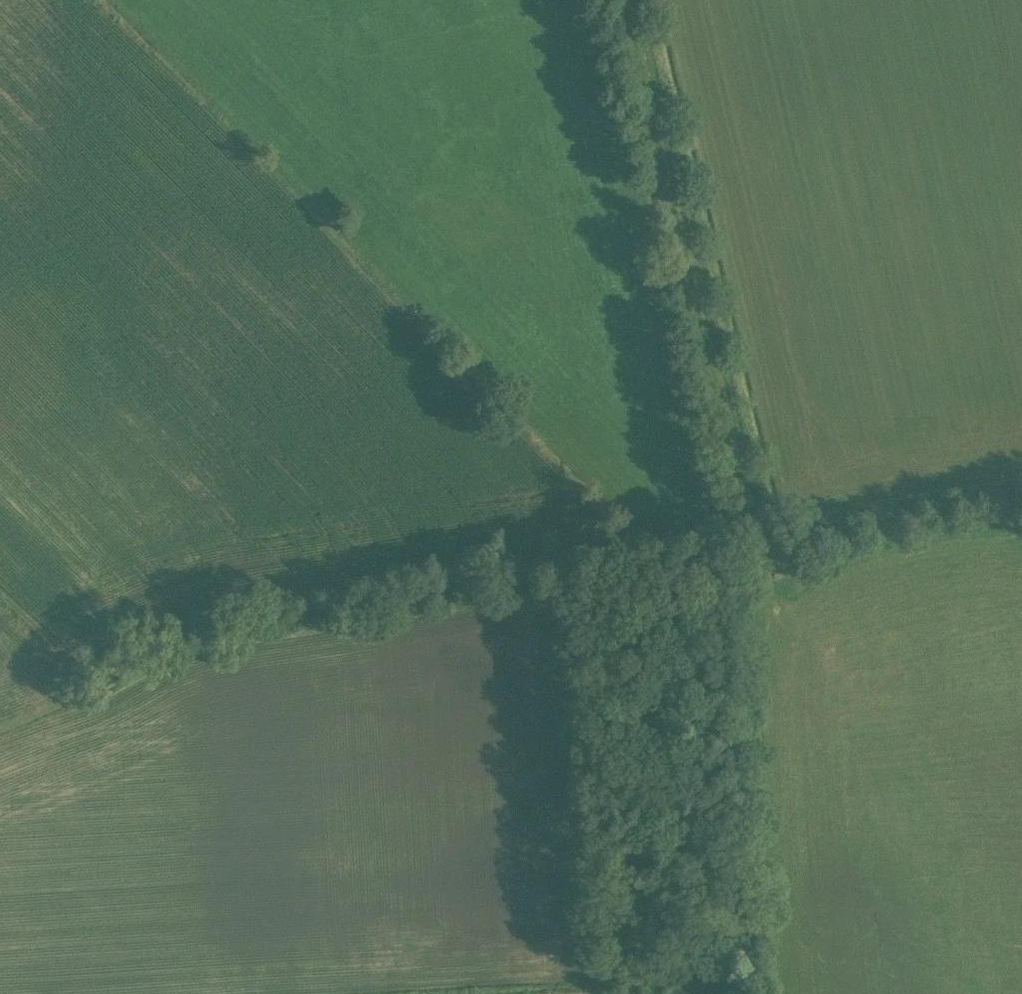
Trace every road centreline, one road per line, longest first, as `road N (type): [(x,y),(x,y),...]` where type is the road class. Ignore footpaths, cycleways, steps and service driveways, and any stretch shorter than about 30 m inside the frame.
road 1 (track): [(0,726),(228,631),(761,534)]
road 2 (track): [(634,0),(761,534)]
road 3 (track): [(761,534),(792,539),(1021,493)]

